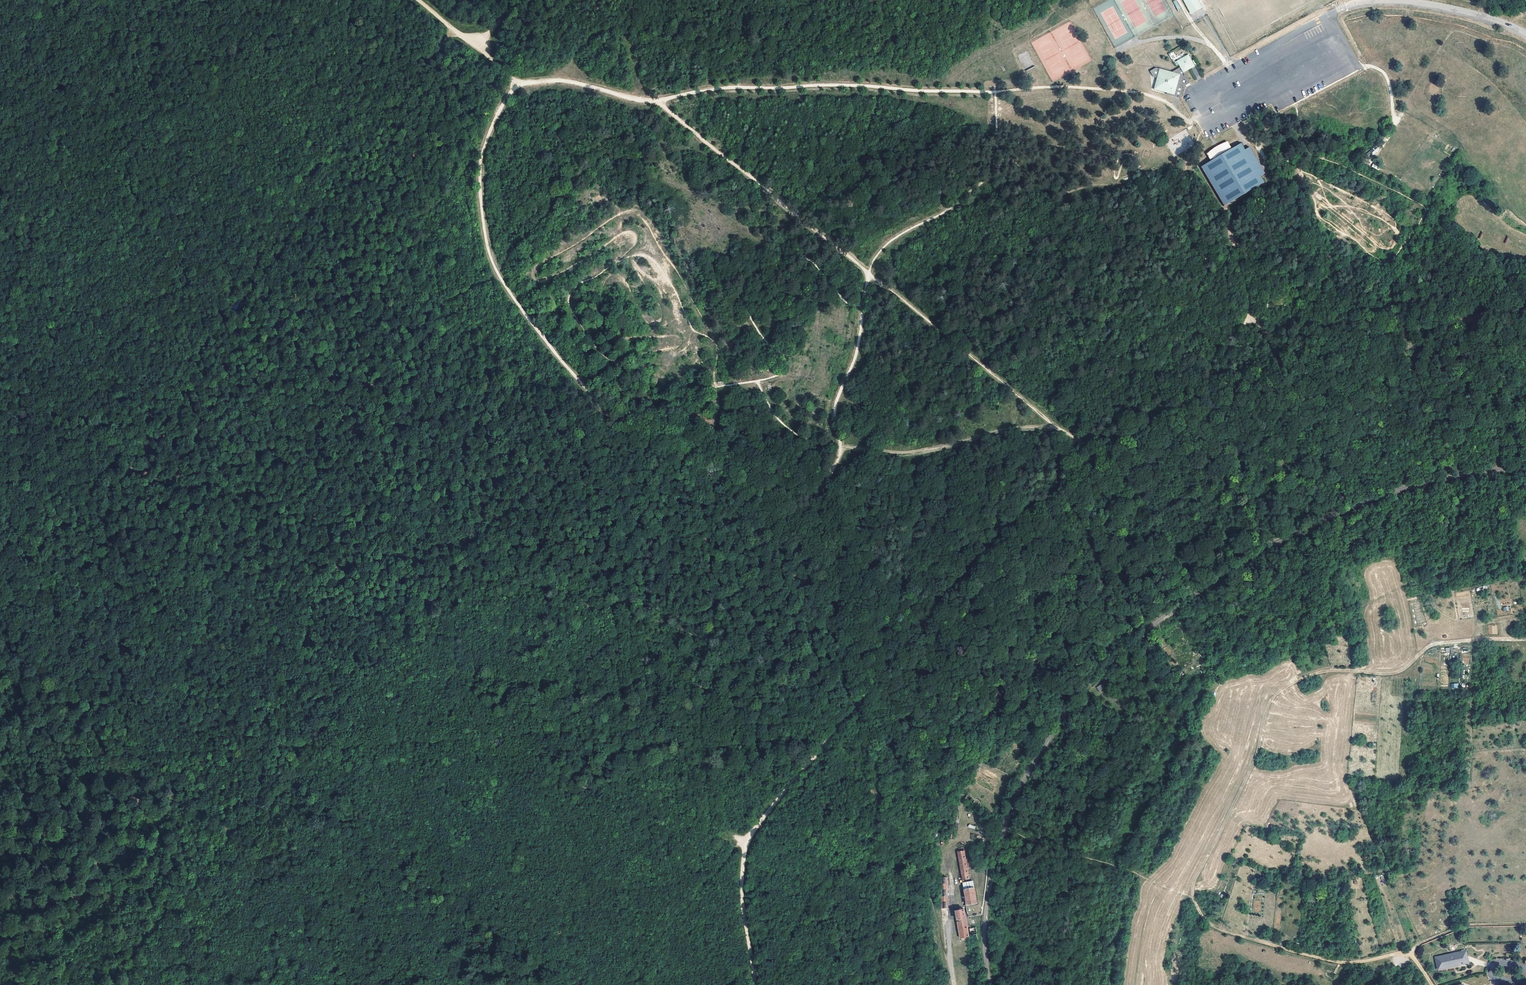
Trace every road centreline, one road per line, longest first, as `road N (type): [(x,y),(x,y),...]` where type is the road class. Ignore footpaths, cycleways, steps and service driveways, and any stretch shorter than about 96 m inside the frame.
road 1 (unclassified): [(991,984),(986,908),(1003,830),(1029,771),(1090,682),(1147,628),(1279,540),(1407,488),(1525,469)]
road 2 (track): [(1525,307),(1385,332),(1150,419),(1001,533),(856,709)]
road 3 (track): [(1525,639),(1442,642),(1400,671),(1325,671),(1277,692),(1253,764),(1193,884),(1200,914),(1215,929),(1344,962),(1408,955),(1431,984)]
road 4 (track): [(655,103),(1053,427),(1104,453)]
road 5 (track): [(861,306),(858,348),(834,413),(840,447),(905,455),(1053,427)]
road 6 (track): [(655,103),(725,88),(995,91)]
road 7 (track): [(570,370),(617,422),(722,480),(837,574)]
road 8 (track): [(570,370),(505,285),(486,240),(481,157),(501,107),(519,86)]
road 9 (track): [(856,709),(749,840),(742,898),(756,984)]
road 10 (track): [(232,833),(11,650)]
road 11 (track): [(995,91),(1133,92),(1197,119)]
road 12 (track): [(1193,896),(1003,830)]
road 13 (track): [(232,833),(105,984)]
road 14 (track): [(868,273),(886,244),(991,174),(998,145)]
road 15 (track): [(11,650),(46,596),(0,496)]
road 16 (track): [(519,86),(569,81),(655,103)]
road 17 (track): [(837,574),(856,709)]
road 18 (track): [(519,86),(418,0)]
road 19 (unclassified): [(949,858),(954,984)]

